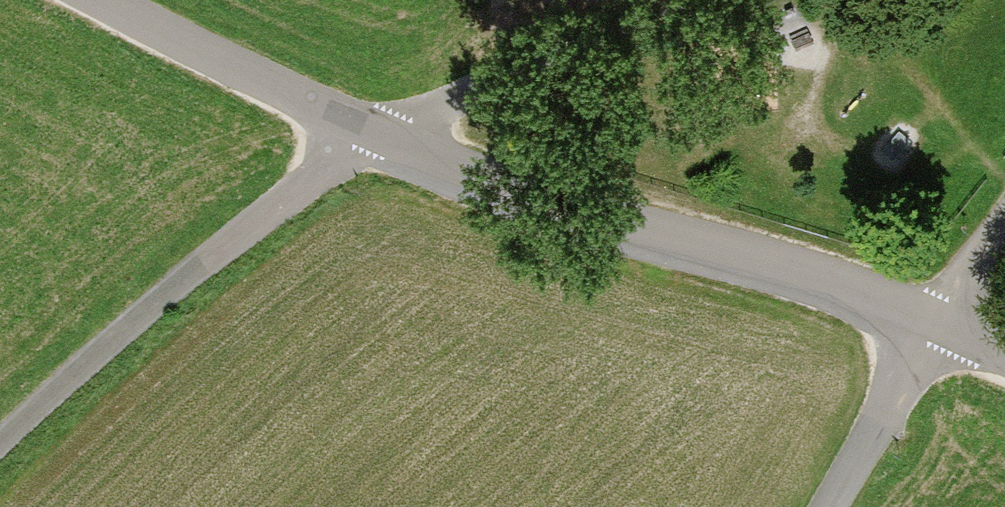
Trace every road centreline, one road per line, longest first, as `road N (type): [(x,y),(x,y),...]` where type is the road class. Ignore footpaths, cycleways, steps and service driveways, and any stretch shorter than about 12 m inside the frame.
road 1 (residential): [(943,329),(375,132)]
road 2 (residential): [(375,132),(192,274),(0,440)]
road 3 (residential): [(698,0),(375,132)]
road 4 (residential): [(375,132),(96,0)]
road 5 (residential): [(832,506),(943,329)]

